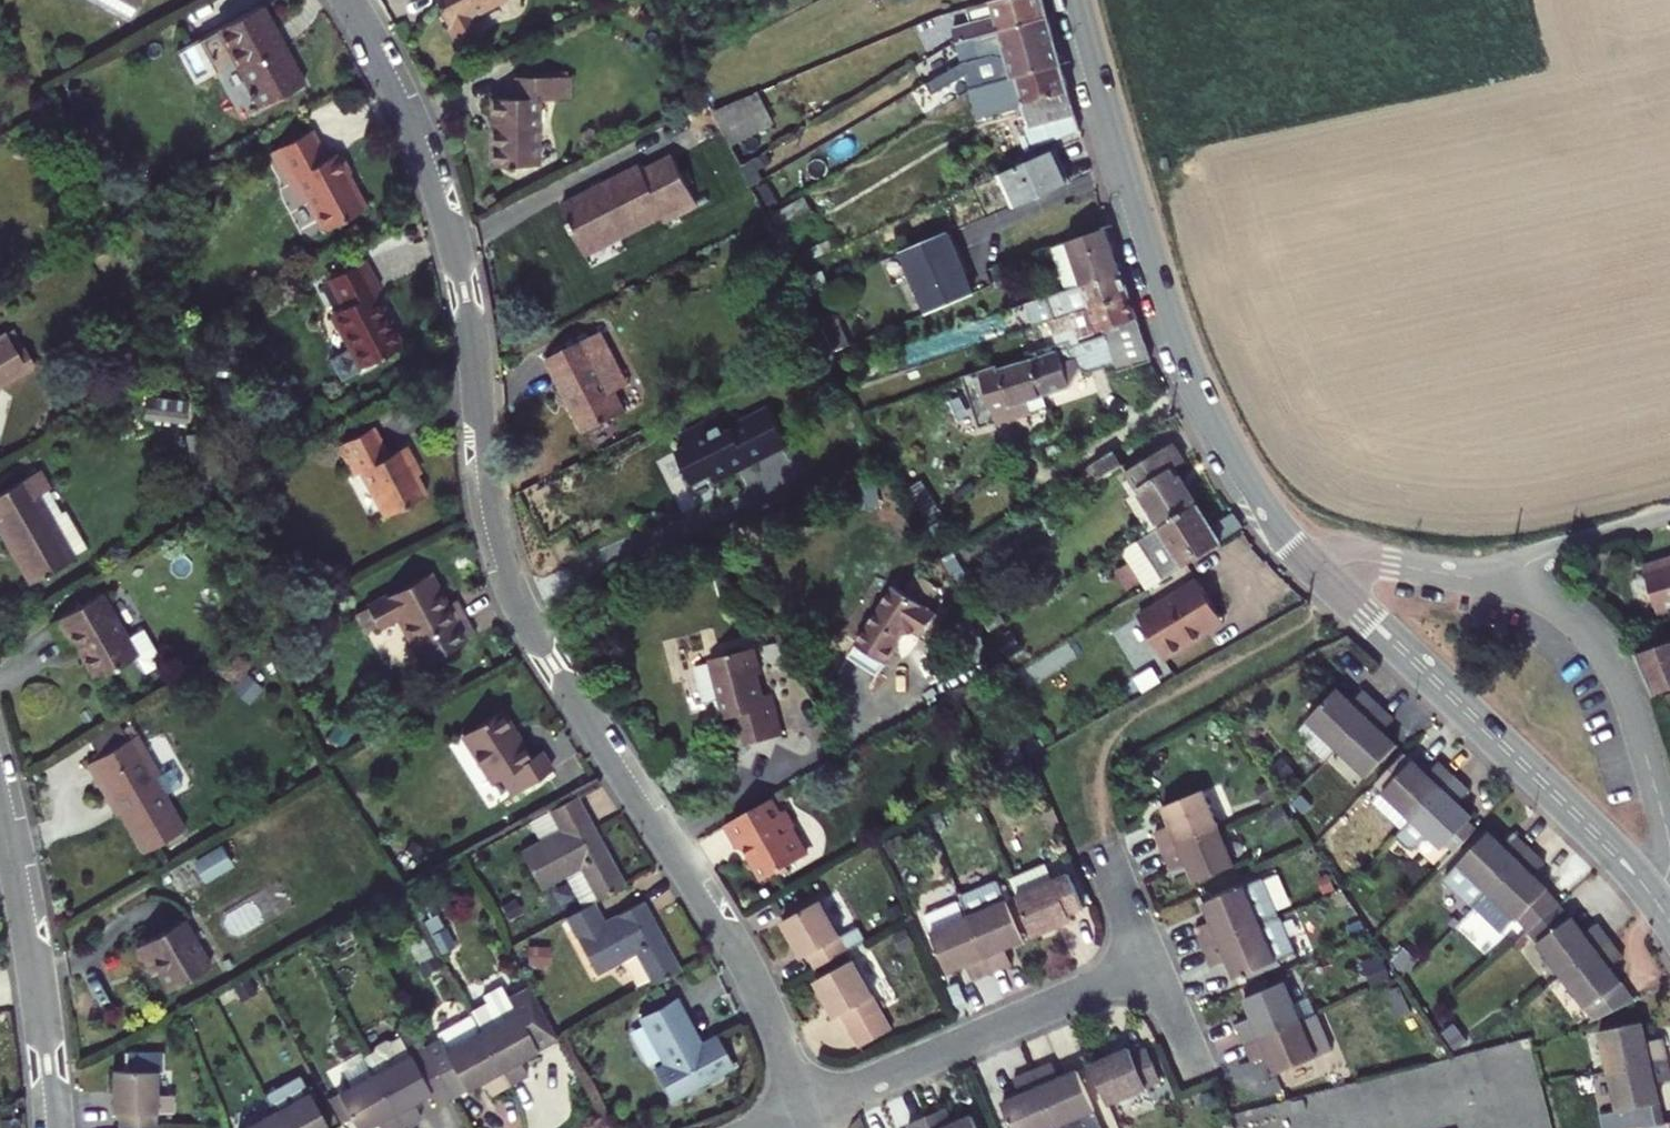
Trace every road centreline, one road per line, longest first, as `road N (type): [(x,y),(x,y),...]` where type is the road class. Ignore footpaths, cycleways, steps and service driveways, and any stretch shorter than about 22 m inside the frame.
road 1 (residential): [(349,0),(403,97),(446,207),(468,309),(488,507),(513,593),(746,962),(805,1110)]
road 2 (tertiary): [(1079,0),(1207,409),(1270,516),(1324,576)]
road 3 (tertiary): [(1324,576),(1602,839),(1654,899)]
road 4 (residential): [(1154,961),(805,1110)]
road 5 (residential): [(1669,850),(1647,751),(1614,662),(1555,601),(1493,580)]
road 6 (residential): [(53,1127),(0,787)]
road 7 (unclassified): [(1493,580),(1581,542),(1669,517)]
road 8 (residential): [(1493,580),(1360,560),(1324,576)]

